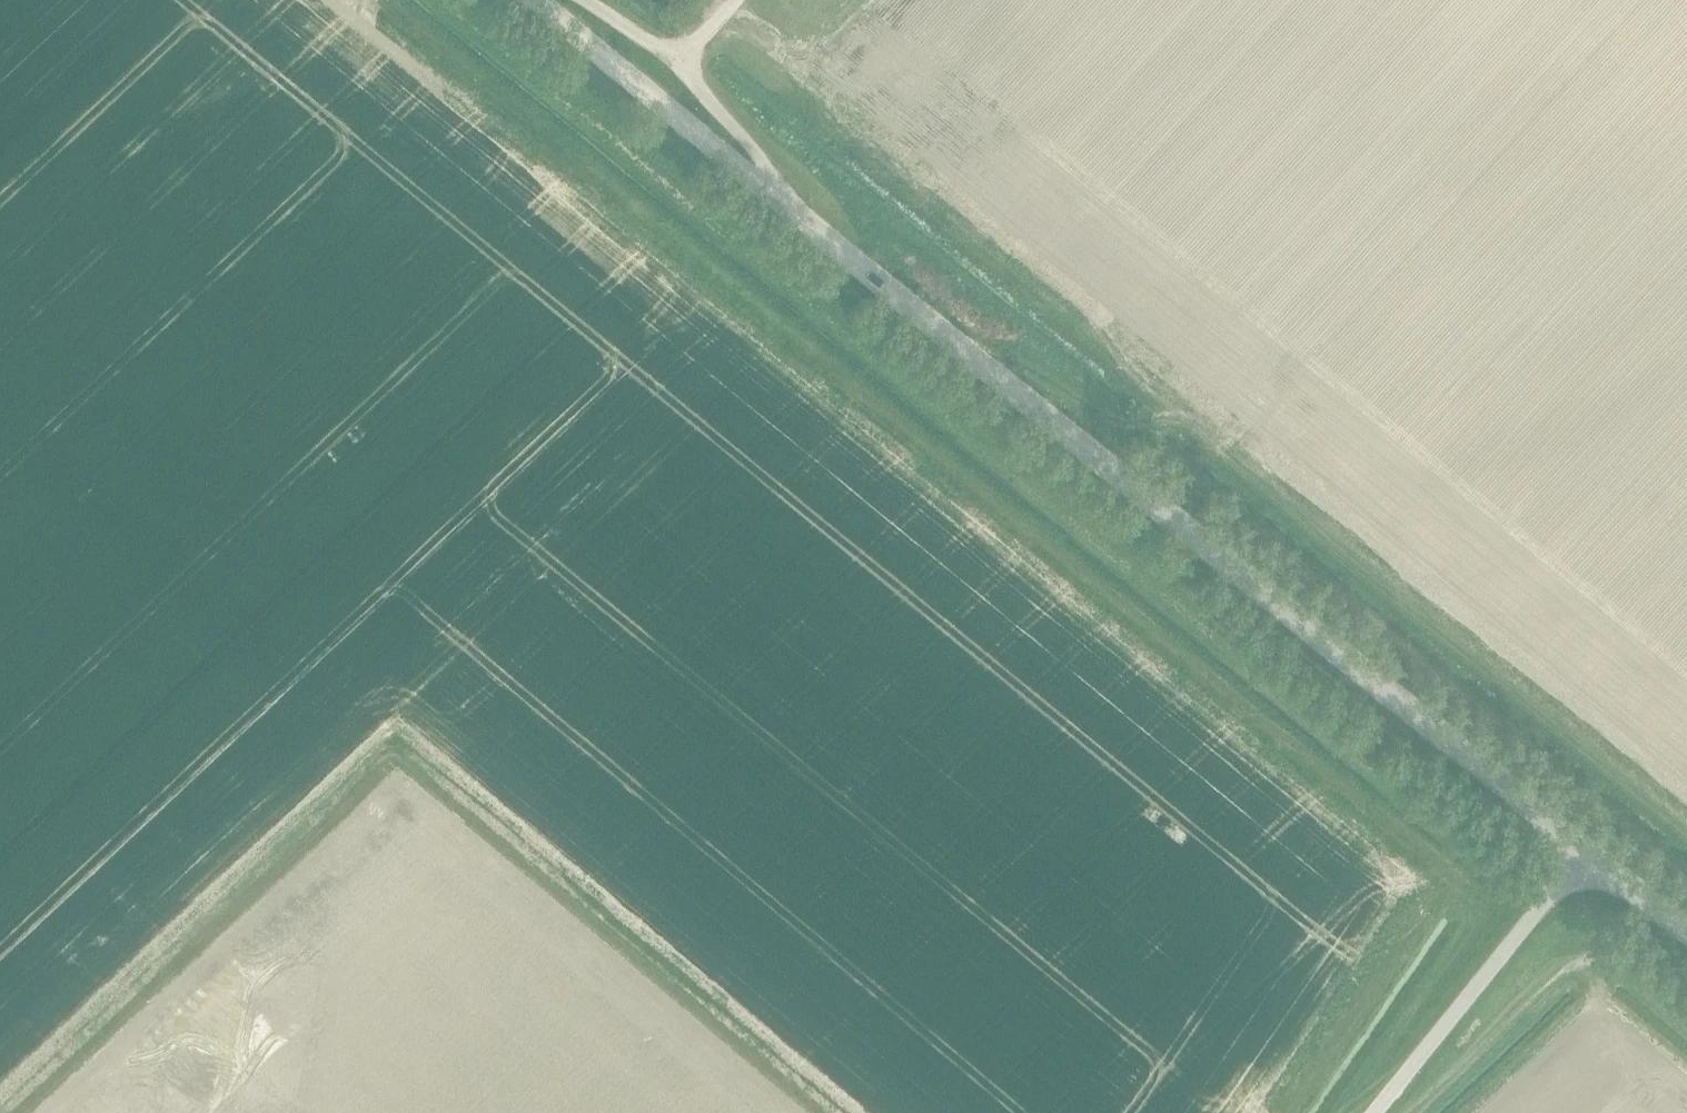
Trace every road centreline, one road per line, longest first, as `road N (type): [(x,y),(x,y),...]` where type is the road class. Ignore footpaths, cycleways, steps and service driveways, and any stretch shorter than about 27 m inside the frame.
road 1 (unclassified): [(1579,846),(827,259),(526,0)]
road 2 (unclassified): [(1373,1112),(1579,846)]
road 3 (unclassified): [(1686,931),(1579,846)]

